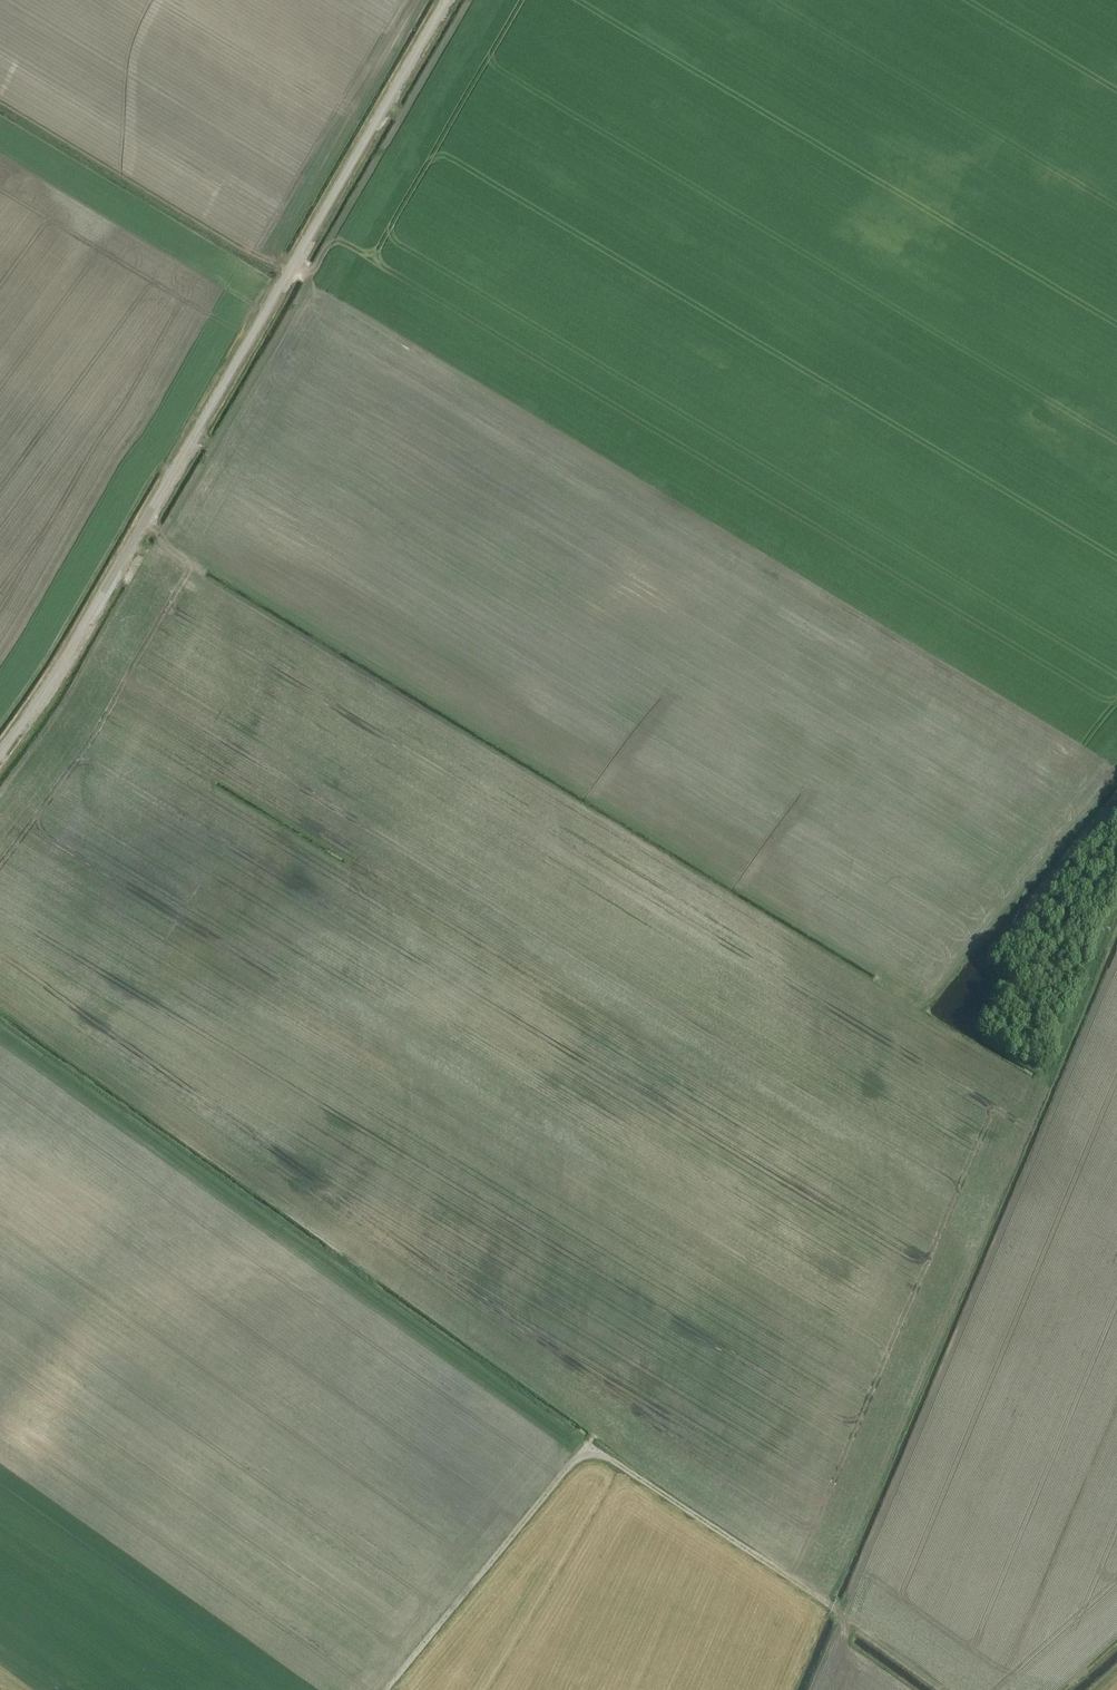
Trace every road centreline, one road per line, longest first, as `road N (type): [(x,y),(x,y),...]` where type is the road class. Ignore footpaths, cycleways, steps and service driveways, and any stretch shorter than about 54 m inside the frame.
road 1 (unclassified): [(0,750),(48,683),(445,0)]
road 2 (track): [(837,1612),(944,1689)]

